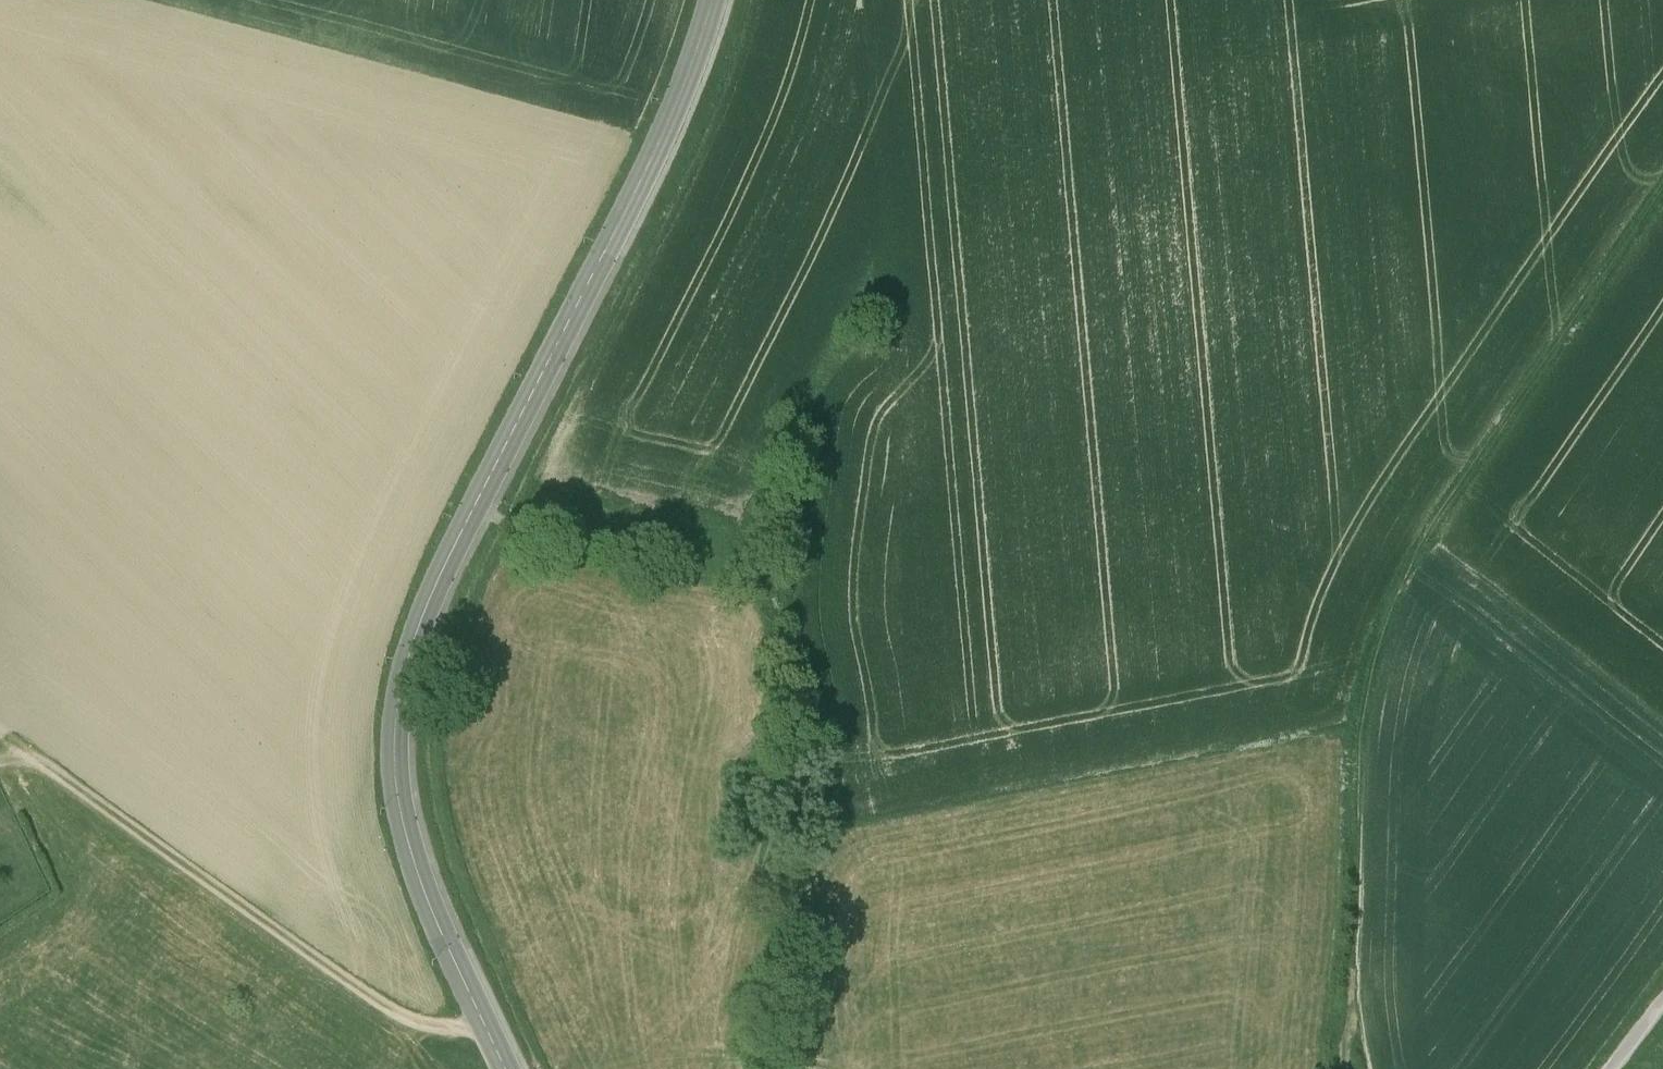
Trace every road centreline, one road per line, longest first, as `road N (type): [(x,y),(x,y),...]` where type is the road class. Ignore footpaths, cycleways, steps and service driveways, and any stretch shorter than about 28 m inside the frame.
road 1 (unclassified): [(513,1068),(451,939),(407,788),(431,635),(718,0)]
road 2 (track): [(1662,212),(1436,533),(1390,618),(1363,714),(1340,1068)]
road 3 (track): [(454,1068),(412,1030),(54,775),(27,763),(0,766)]
road 4 (track): [(832,1068),(686,1059),(649,1068)]

